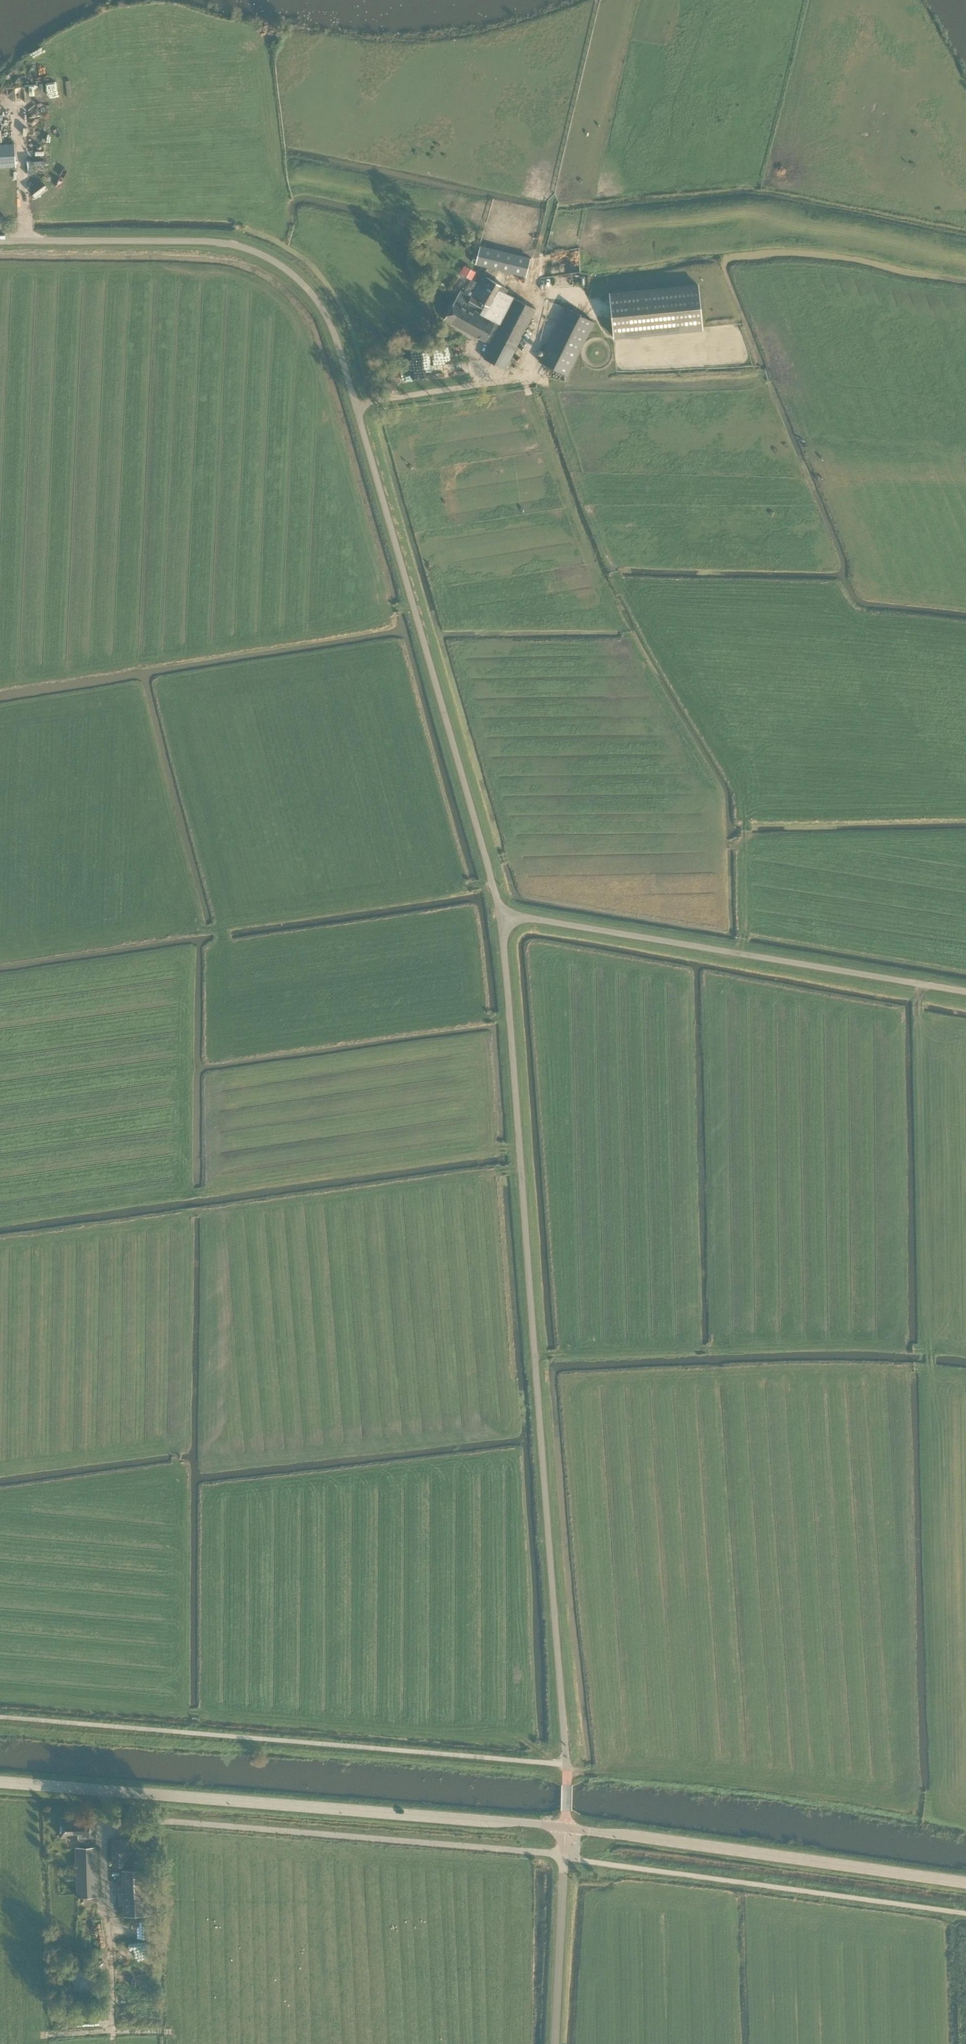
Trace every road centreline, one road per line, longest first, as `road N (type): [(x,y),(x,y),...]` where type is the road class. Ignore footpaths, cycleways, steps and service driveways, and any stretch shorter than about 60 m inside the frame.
road 1 (unclassified): [(501,914),(352,389),(312,293),(280,264),(229,244),(0,240)]
road 2 (unclassified): [(567,1828),(501,914)]
road 3 (secondary): [(567,1828),(0,1782)]
road 4 (unclassified): [(965,992),(501,914)]
road 5 (secondary): [(965,1882),(567,1828)]
road 6 (tertiary): [(562,2043),(567,1828)]

